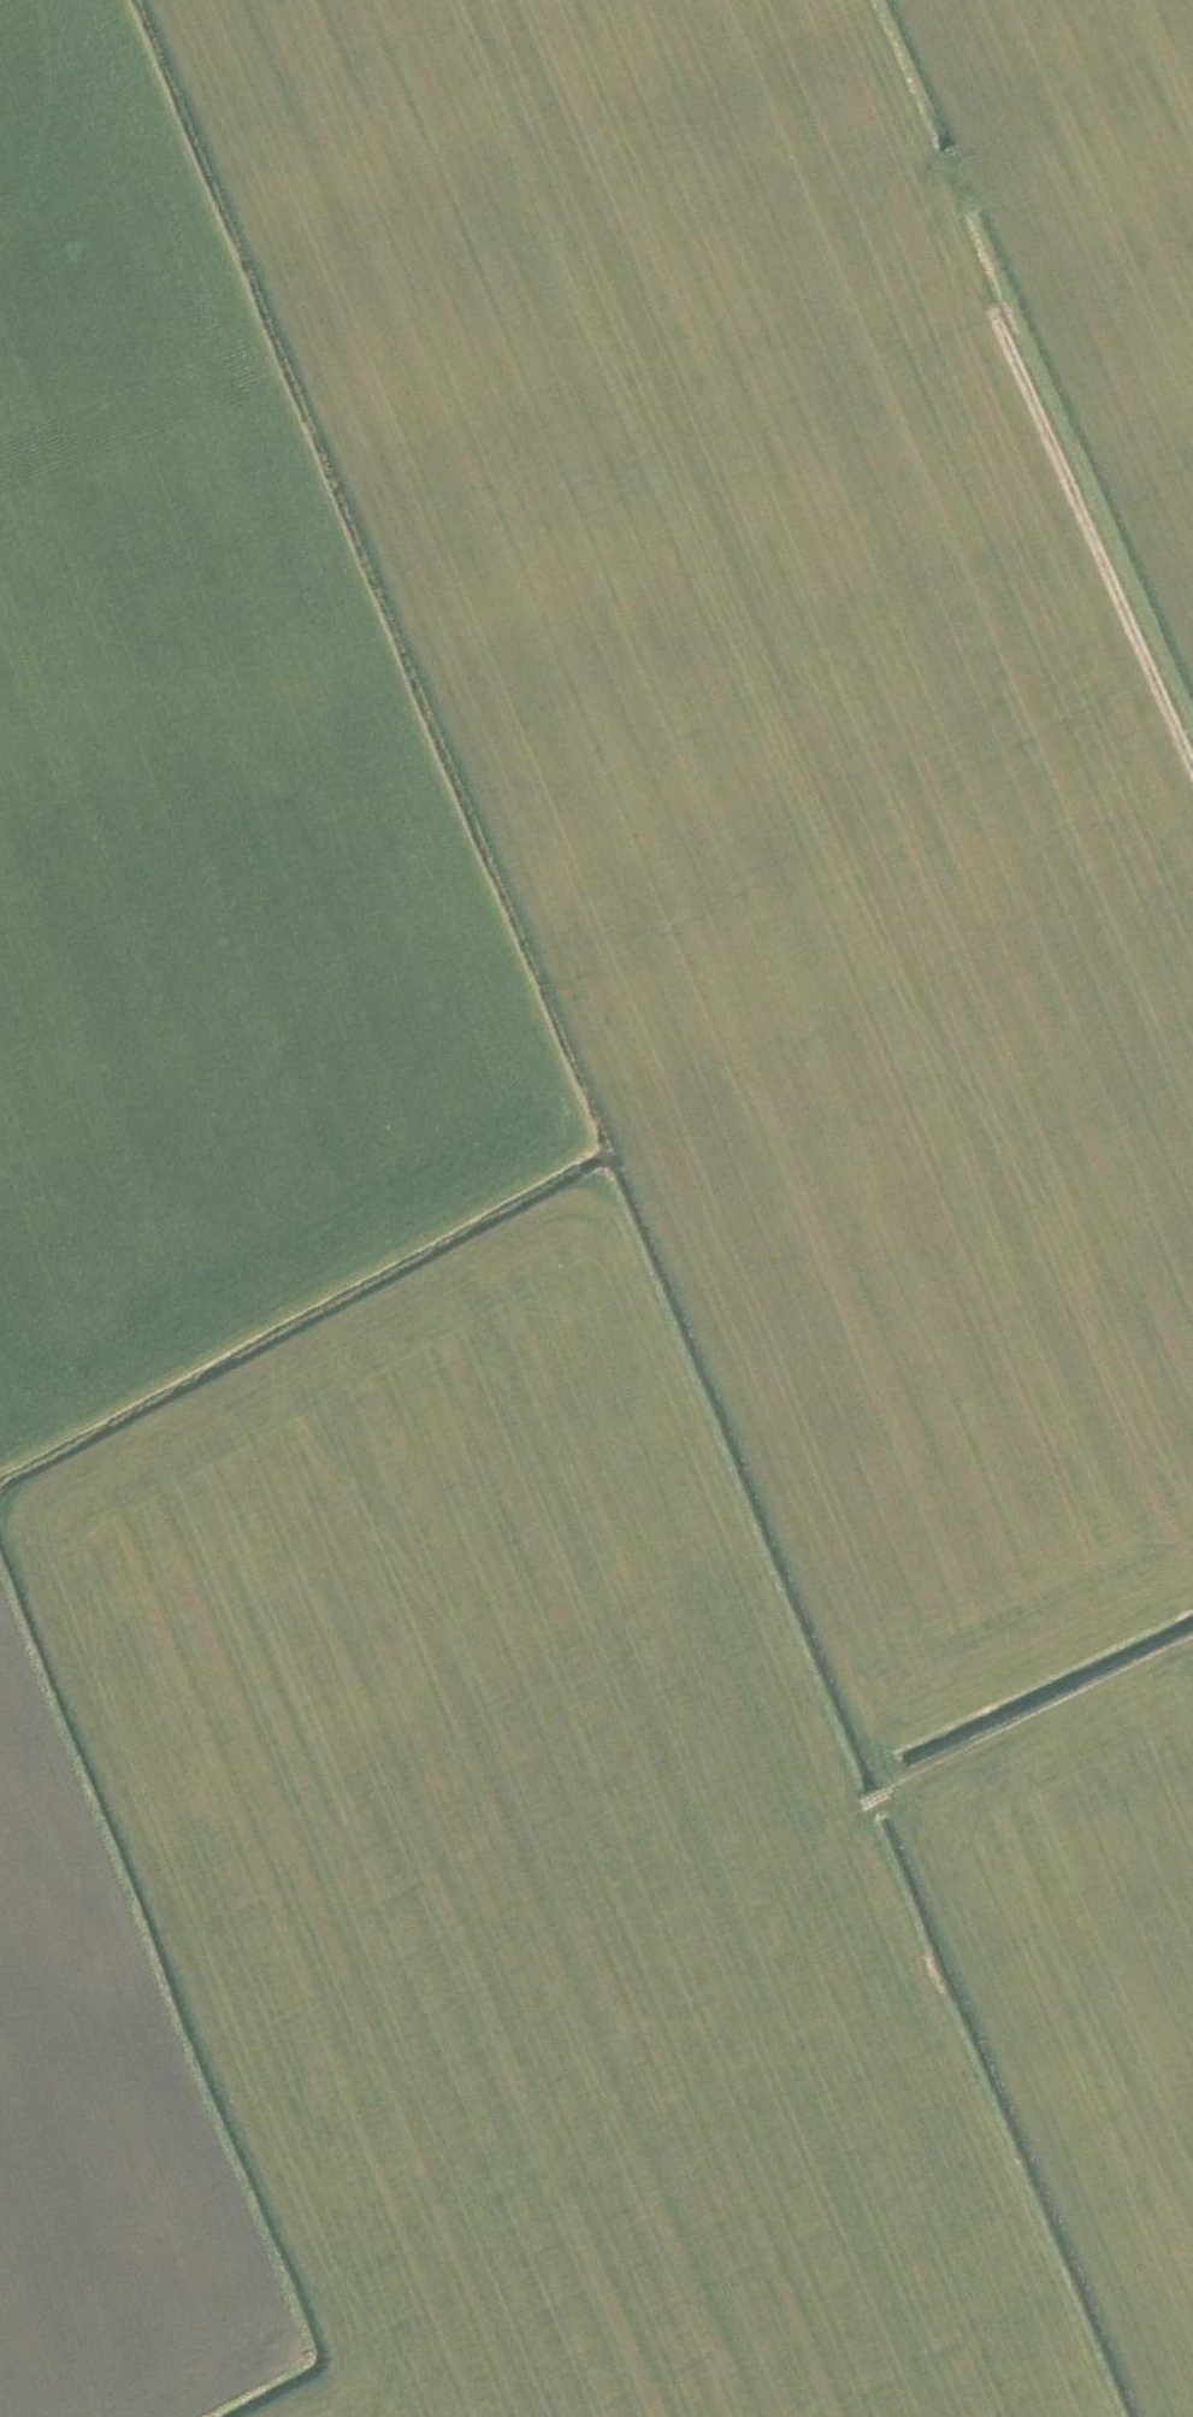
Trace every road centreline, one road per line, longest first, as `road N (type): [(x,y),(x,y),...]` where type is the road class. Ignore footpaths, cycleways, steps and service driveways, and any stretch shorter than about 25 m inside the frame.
road 1 (track): [(1192,778),(998,330)]

